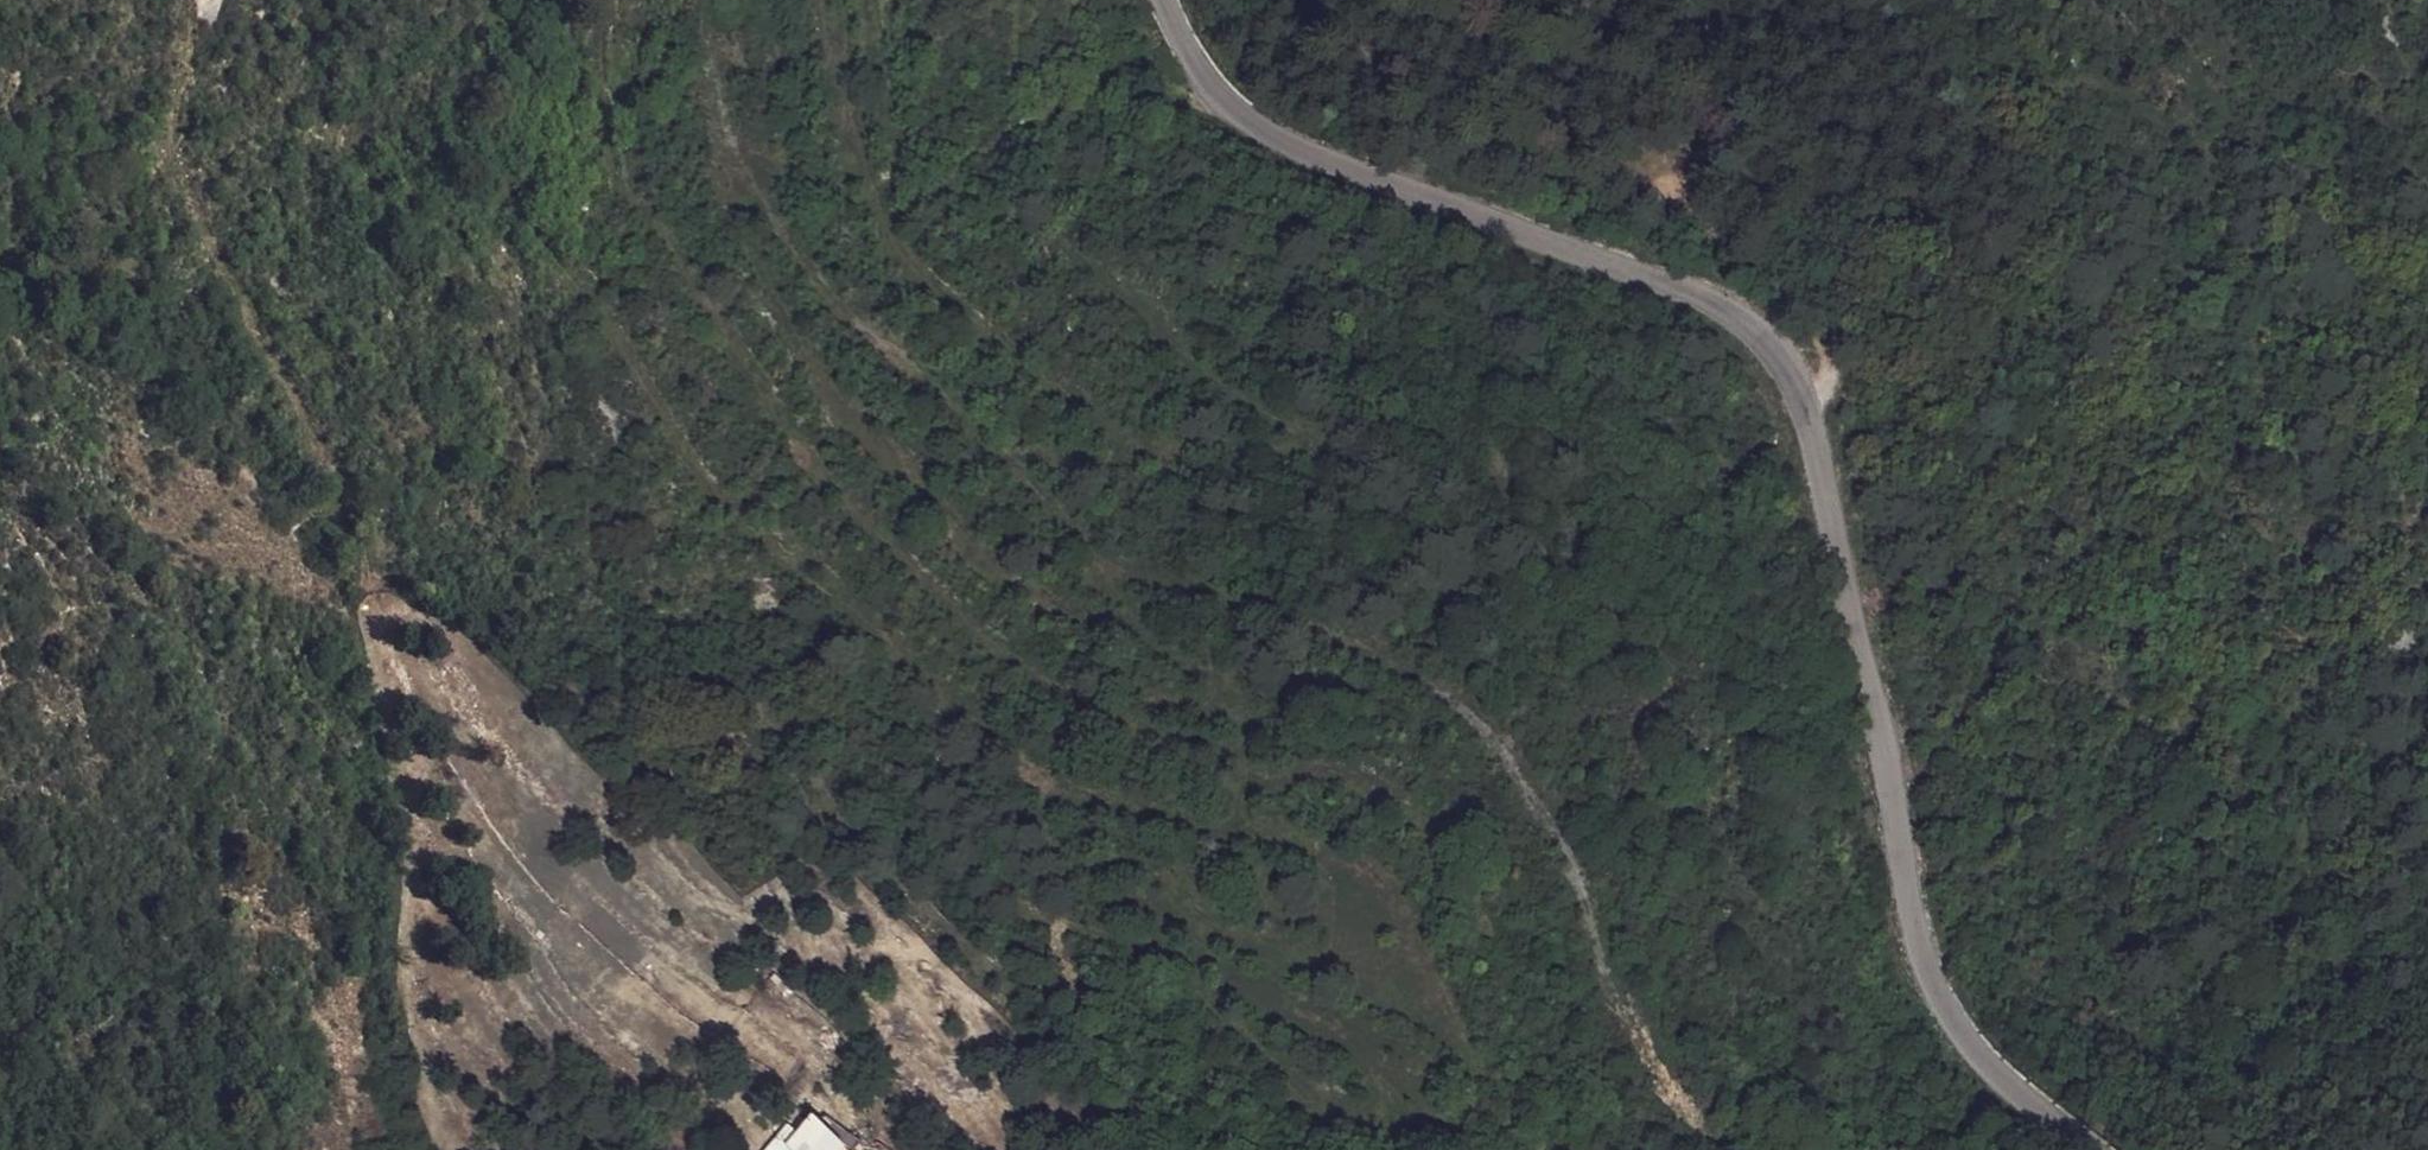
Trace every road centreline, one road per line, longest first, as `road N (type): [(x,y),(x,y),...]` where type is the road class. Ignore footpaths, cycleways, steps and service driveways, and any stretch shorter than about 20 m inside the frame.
road 1 (tertiary): [(1164,0),(1207,85),(1272,135),(1714,302),(1778,360),(1810,424),(1916,934),(1964,1029),(2020,1091),(2095,1149)]

